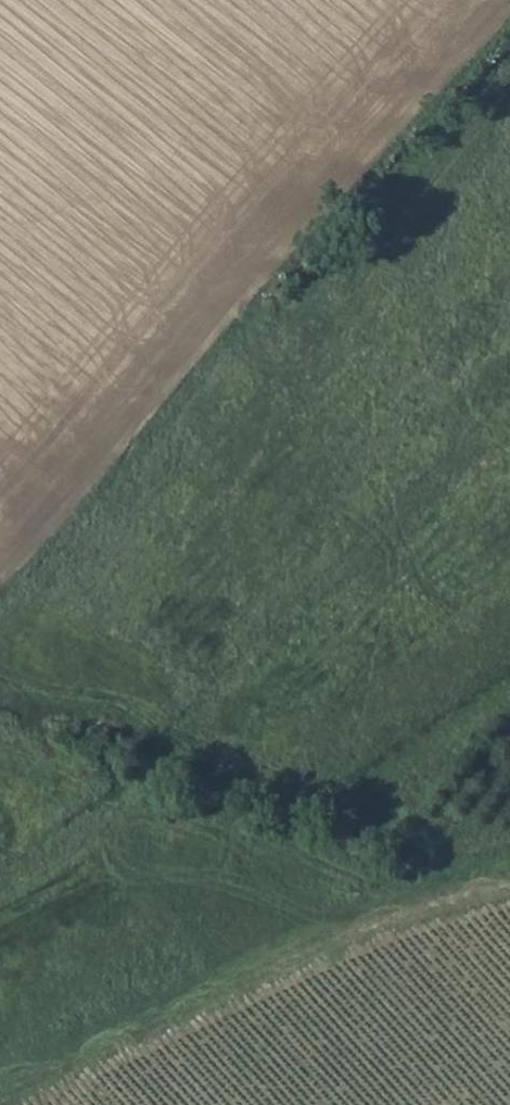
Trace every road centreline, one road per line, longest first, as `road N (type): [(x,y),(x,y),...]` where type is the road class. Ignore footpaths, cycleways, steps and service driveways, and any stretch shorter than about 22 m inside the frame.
road 1 (track): [(509,896),(447,905),(184,1002),(0,1100)]

